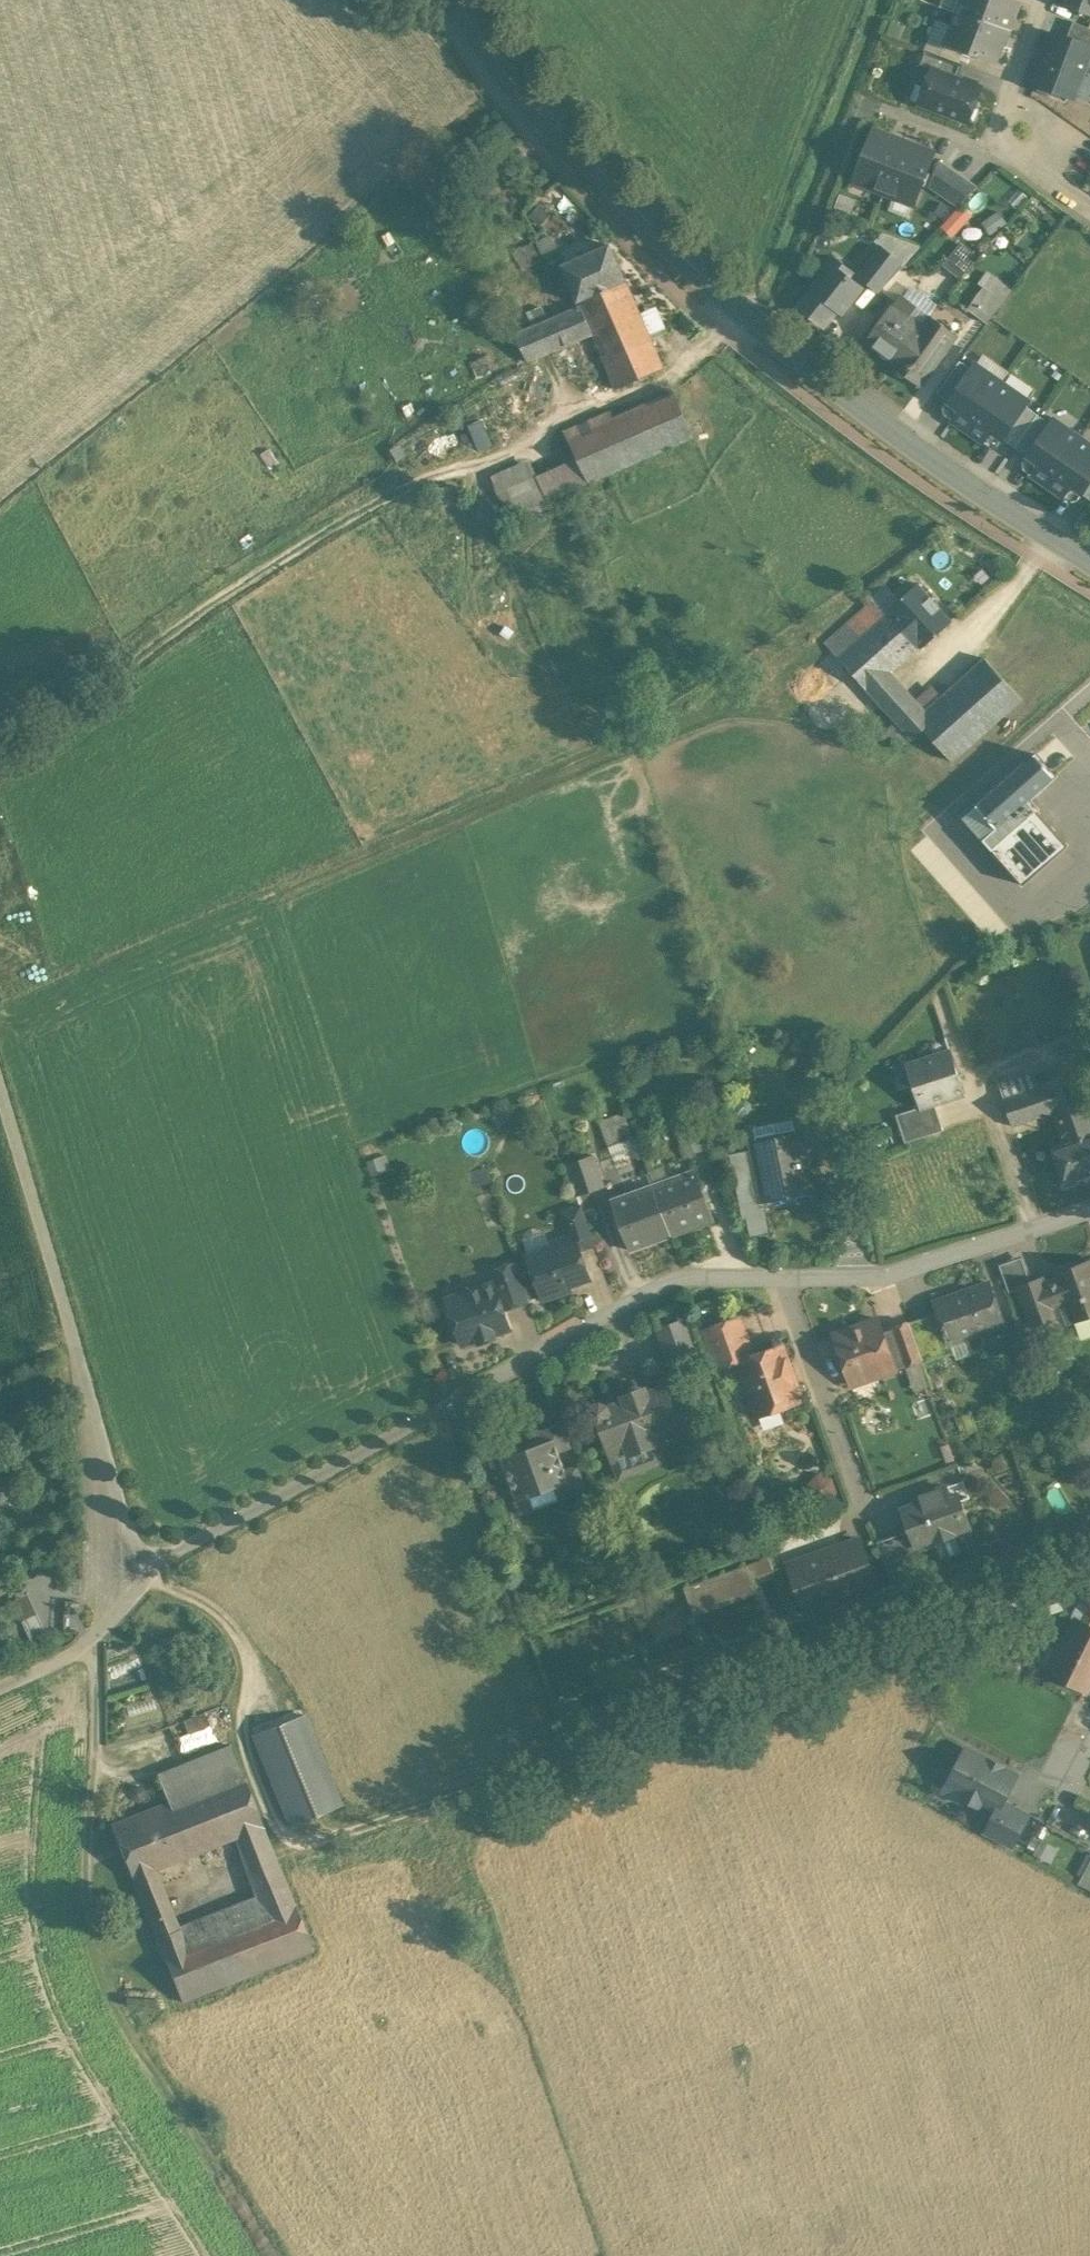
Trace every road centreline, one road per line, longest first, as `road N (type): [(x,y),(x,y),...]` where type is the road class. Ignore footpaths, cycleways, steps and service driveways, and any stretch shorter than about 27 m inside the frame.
road 1 (track): [(0,770),(227,595),(455,469),(688,375),(753,317)]
road 2 (secondary): [(1089,561),(794,355),(537,108),(460,0)]
road 3 (residential): [(1089,1210),(889,1274),(677,1278),(443,1405)]
road 4 (unclassified): [(147,1580),(109,1479),(0,1099)]
road 5 (unclassified): [(443,1405),(161,1564),(147,1580)]
road 6 (unclassified): [(147,1580),(77,1644),(0,1686)]

